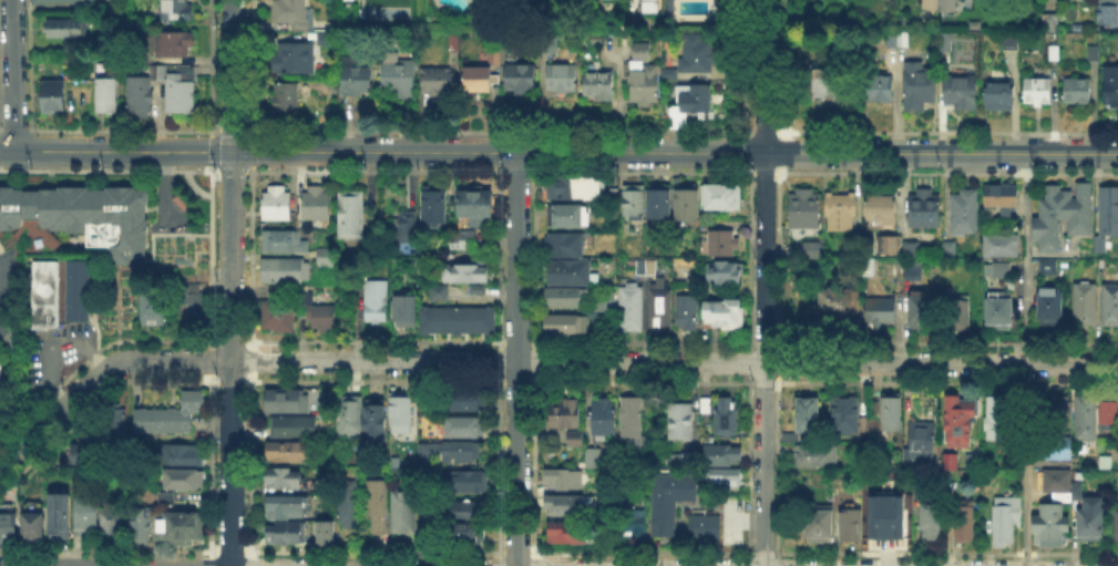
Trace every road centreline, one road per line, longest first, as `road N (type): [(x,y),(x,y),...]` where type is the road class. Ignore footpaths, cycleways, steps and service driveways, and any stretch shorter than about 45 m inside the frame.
road 1 (tertiary): [(16,152),(1117,154)]
road 2 (residential): [(230,361),(1117,364)]
road 3 (residential): [(232,0),(229,565)]
road 4 (residential): [(765,0),(763,565)]
road 5 (residential): [(520,153),(516,565)]
road 6 (residential): [(1026,154),(1026,565)]
road 7 (residential): [(0,457),(117,362),(230,361)]
road 8 (residential): [(11,0),(16,152)]

